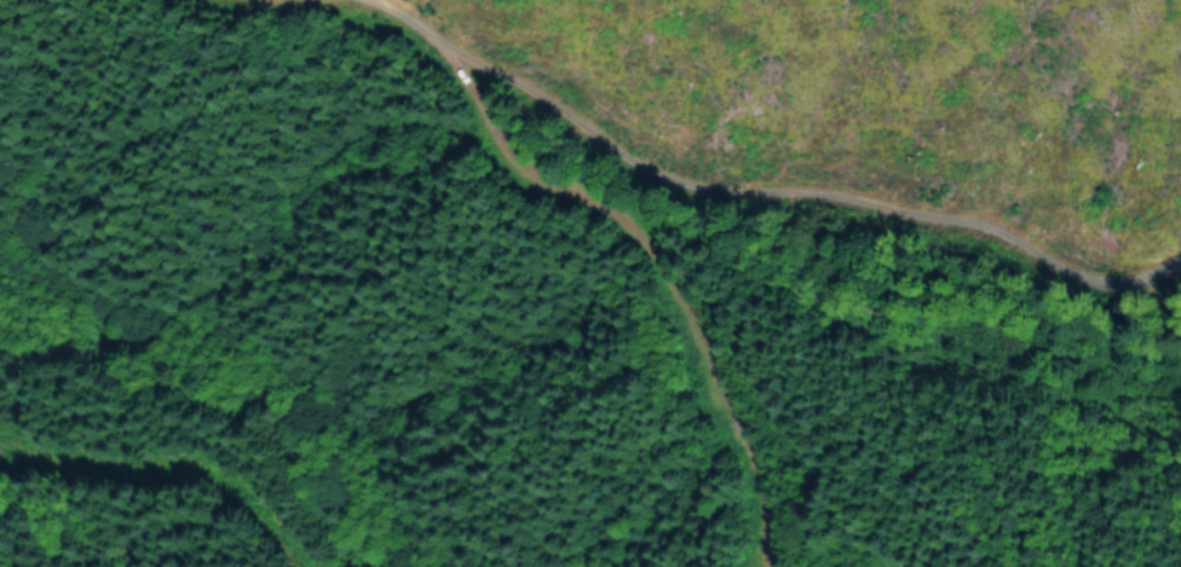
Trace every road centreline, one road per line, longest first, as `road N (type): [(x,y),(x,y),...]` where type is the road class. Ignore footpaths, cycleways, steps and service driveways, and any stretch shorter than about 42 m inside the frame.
road 1 (residential): [(1180,147),(985,197),(697,197),(194,0)]
road 2 (track): [(756,566),(659,378),(575,243),(472,109)]

